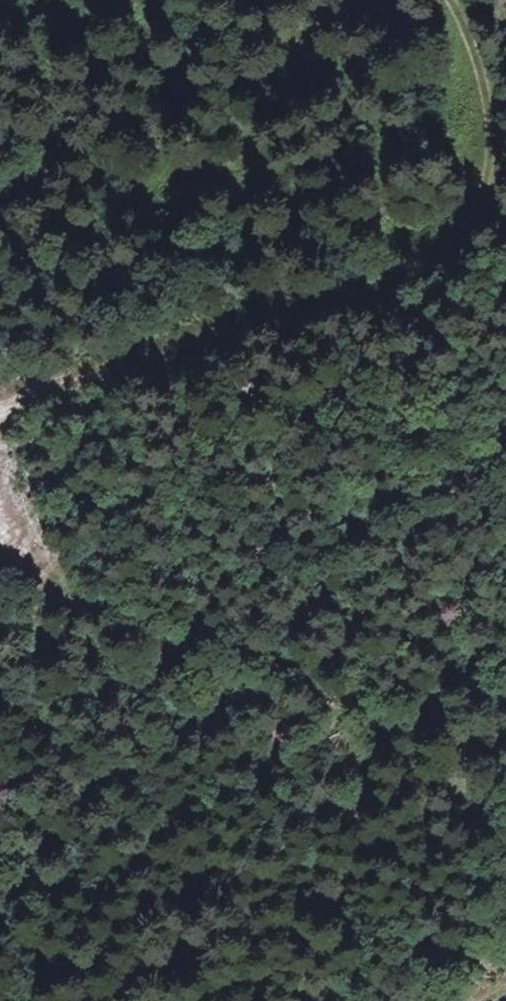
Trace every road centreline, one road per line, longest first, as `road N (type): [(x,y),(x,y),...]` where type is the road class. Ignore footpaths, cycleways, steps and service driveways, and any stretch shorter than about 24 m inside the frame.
road 1 (track): [(448,0),(473,39),(488,163),(466,237),(403,284),(54,389),(0,418)]
road 2 (track): [(0,532),(36,579),(123,625),(458,749),(505,788)]
road 3 (track): [(164,0),(166,169),(112,233),(41,244),(0,269)]

